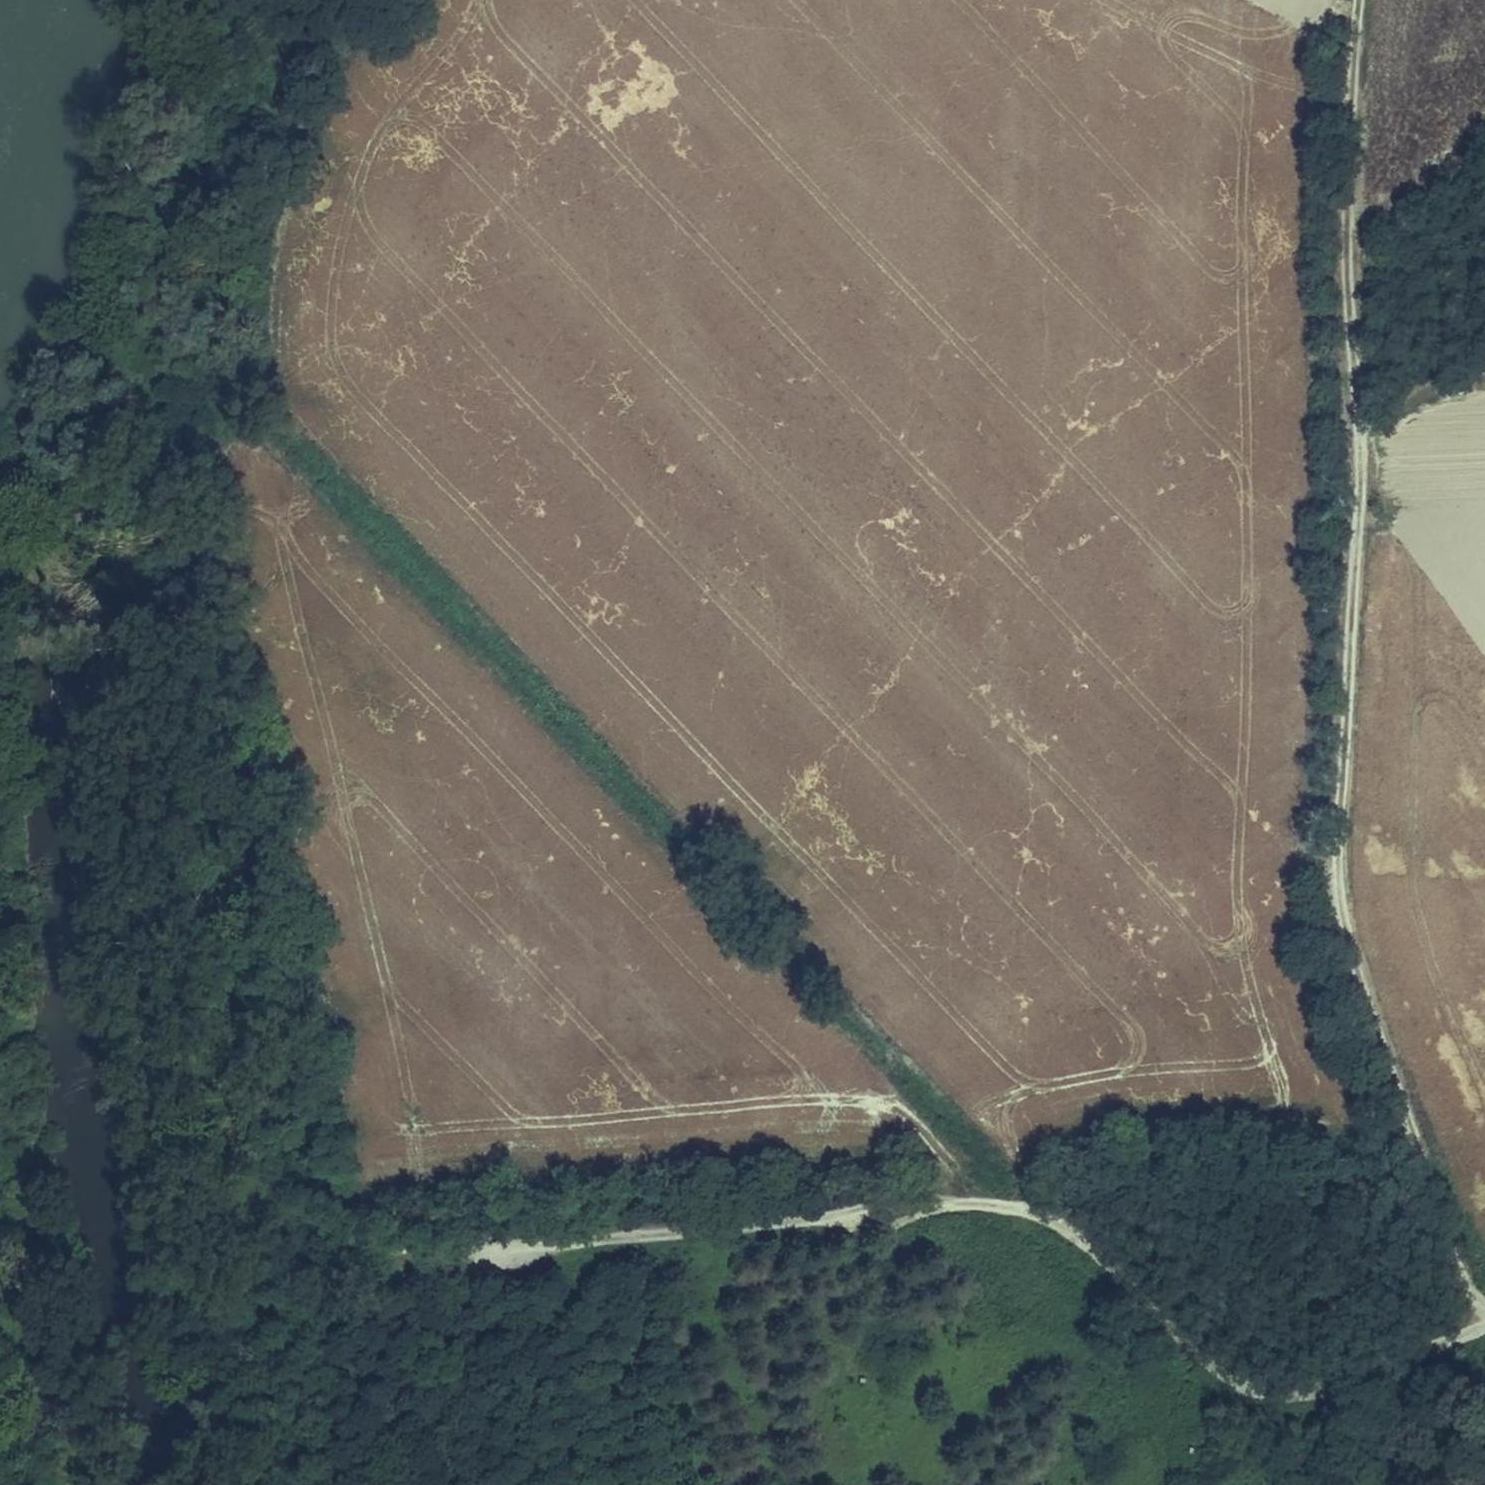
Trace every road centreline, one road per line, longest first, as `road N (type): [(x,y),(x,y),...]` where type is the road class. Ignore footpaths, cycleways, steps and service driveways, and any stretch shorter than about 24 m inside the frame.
road 1 (track): [(1484,1310),(1458,1260),(1412,1128),(1339,910),(1333,869),(1363,484),(1361,379),(1344,284),(1359,0)]
road 2 (track): [(405,1266),(349,1313),(331,1362),(367,1484)]

